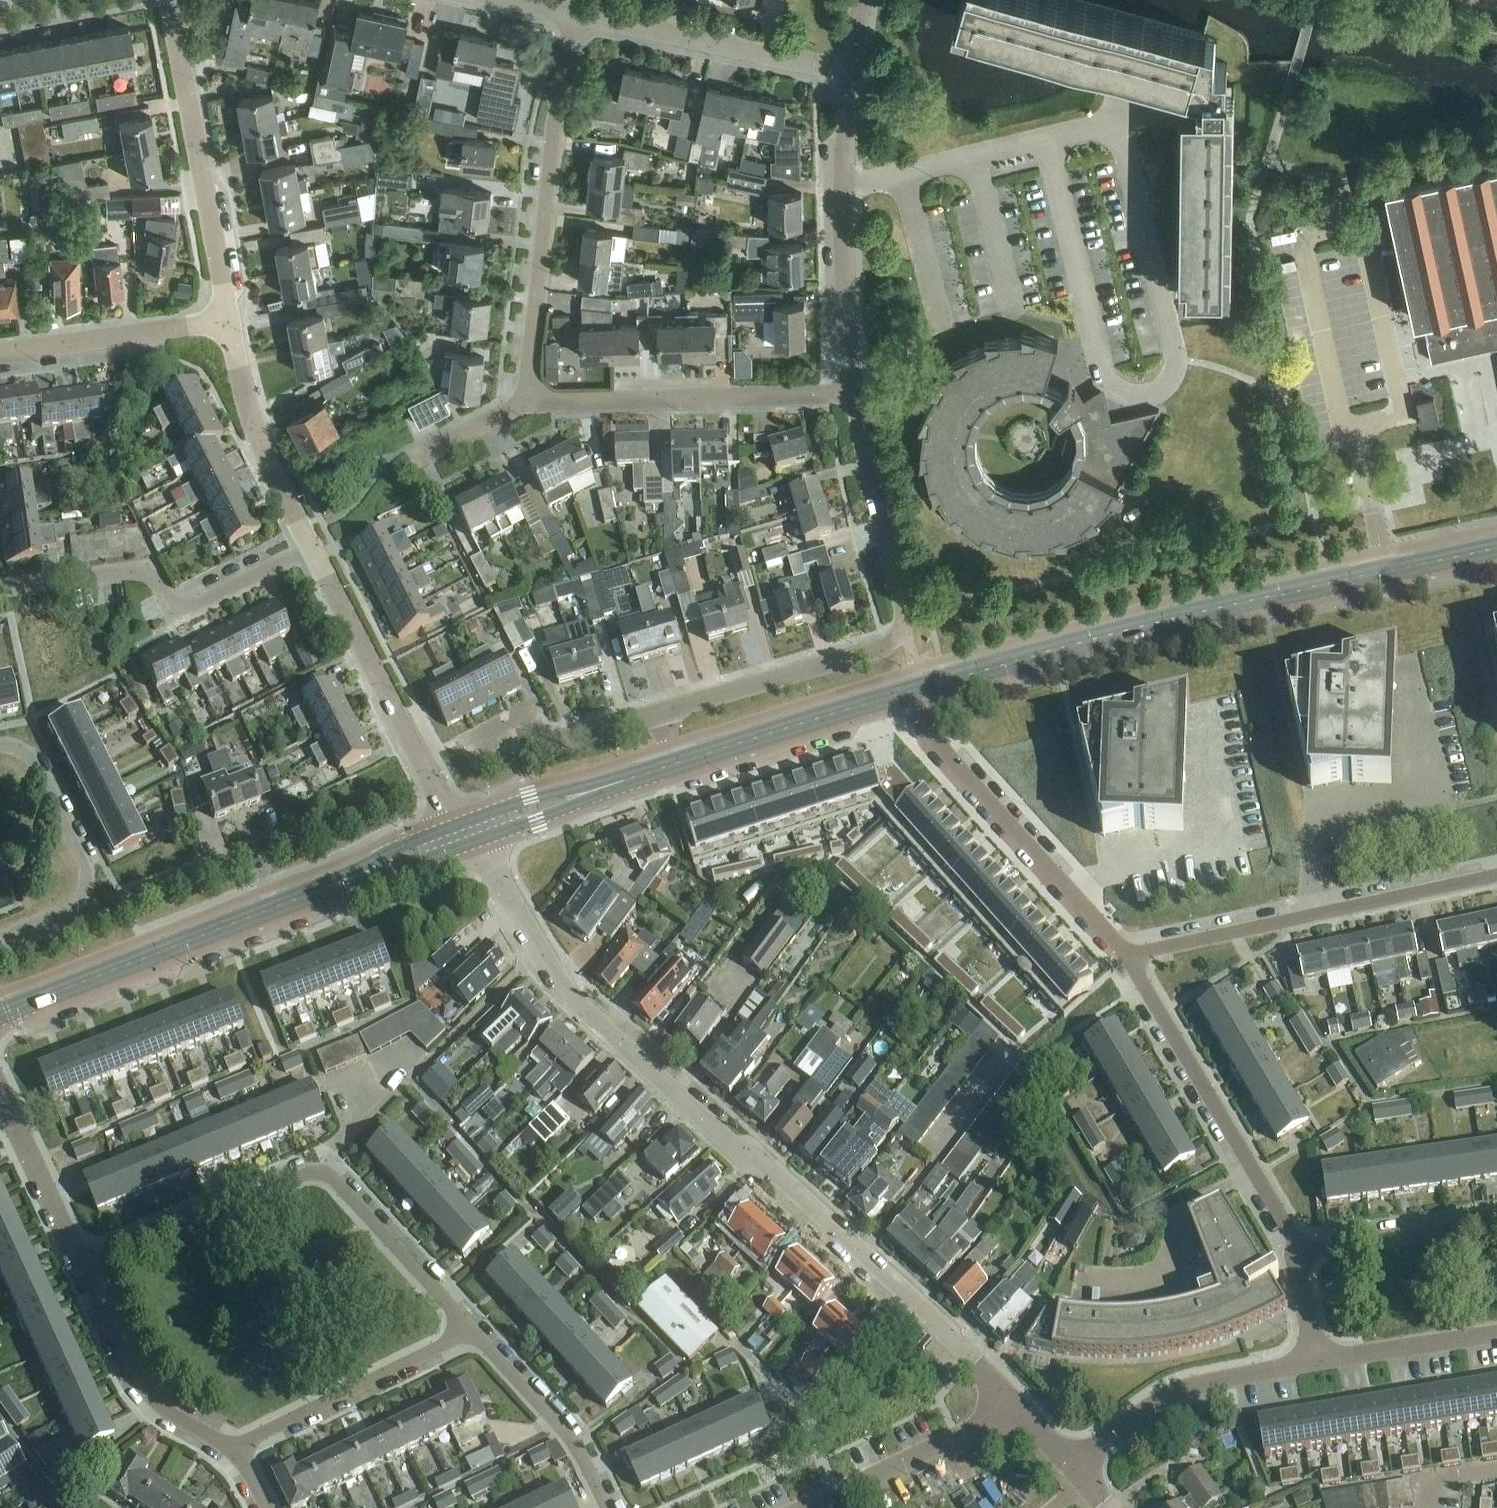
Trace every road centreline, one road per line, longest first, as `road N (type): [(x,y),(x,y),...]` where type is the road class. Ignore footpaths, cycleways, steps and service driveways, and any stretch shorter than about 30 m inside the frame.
road 1 (residential): [(467,836),(562,989),(946,1332),(1011,1401)]
road 2 (tertiary): [(920,689),(1174,620),(1496,549)]
road 3 (residential): [(852,394),(903,608),(895,643),(659,715)]
road 4 (tertiary): [(0,1016),(467,836)]
road 5 (residential): [(1048,144),(1108,393),(1133,400),(1172,383),(1175,356),(1161,304)]
road 6 (residential): [(577,15),(526,403)]
road 7 (residential): [(1496,875),(1130,961)]
road 8 (residential): [(311,549),(178,616),(150,569),(0,589)]
road 9 (residential): [(1130,961),(959,770),(934,736),(920,689)]
road 10 (residential): [(1294,1254),(1130,961)]
road 11 (tertiary): [(170,0),(229,323)]
road 12 (tertiary): [(311,549),(448,816),(467,836)]
road 13 (residential): [(852,394),(526,403)]
road 14 (residential): [(849,73),(577,15)]
road 15 (residential): [(0,937),(71,908),(88,876),(33,760),(0,745)]
road 16 (residential): [(234,1455),(478,1333)]
road 17 (residential): [(1075,1466),(1178,1393),(1316,1361)]
road 18 (residential): [(324,1166),(78,1263)]
road 19 (tertiary): [(674,765),(920,689)]
road 20 (residential): [(78,1263),(143,1396),(234,1455)]
road 21 (residential): [(1161,304),(1118,137),(1104,132),(1048,144)]
road 22 (tertiary): [(229,323),(252,424),(311,549)]
road 23 (residential): [(229,323),(0,356)]
road 24 (residential): [(478,1333),(324,1166)]
road 25 (residential): [(812,1507),(958,1438),(1011,1401)]
road 26 (residential): [(611,1507),(567,1428),(478,1333)]
road 27 (tertiary): [(467,836),(674,765)]
road 28 (residential): [(659,715),(559,743),(537,735),(524,715),(463,744)]
road 29 (residential): [(842,188),(852,394)]
road 30 (residential): [(1496,1221),(1294,1254)]
road 31 (residential): [(0,1093),(78,1263)]
road 32 (residential): [(1316,1361),(1496,1335)]
road 33 (residential): [(905,178),(944,333)]
road 34 (residential): [(973,162),(1012,312)]
road 35 (residential): [(429,1062),(324,1166)]

